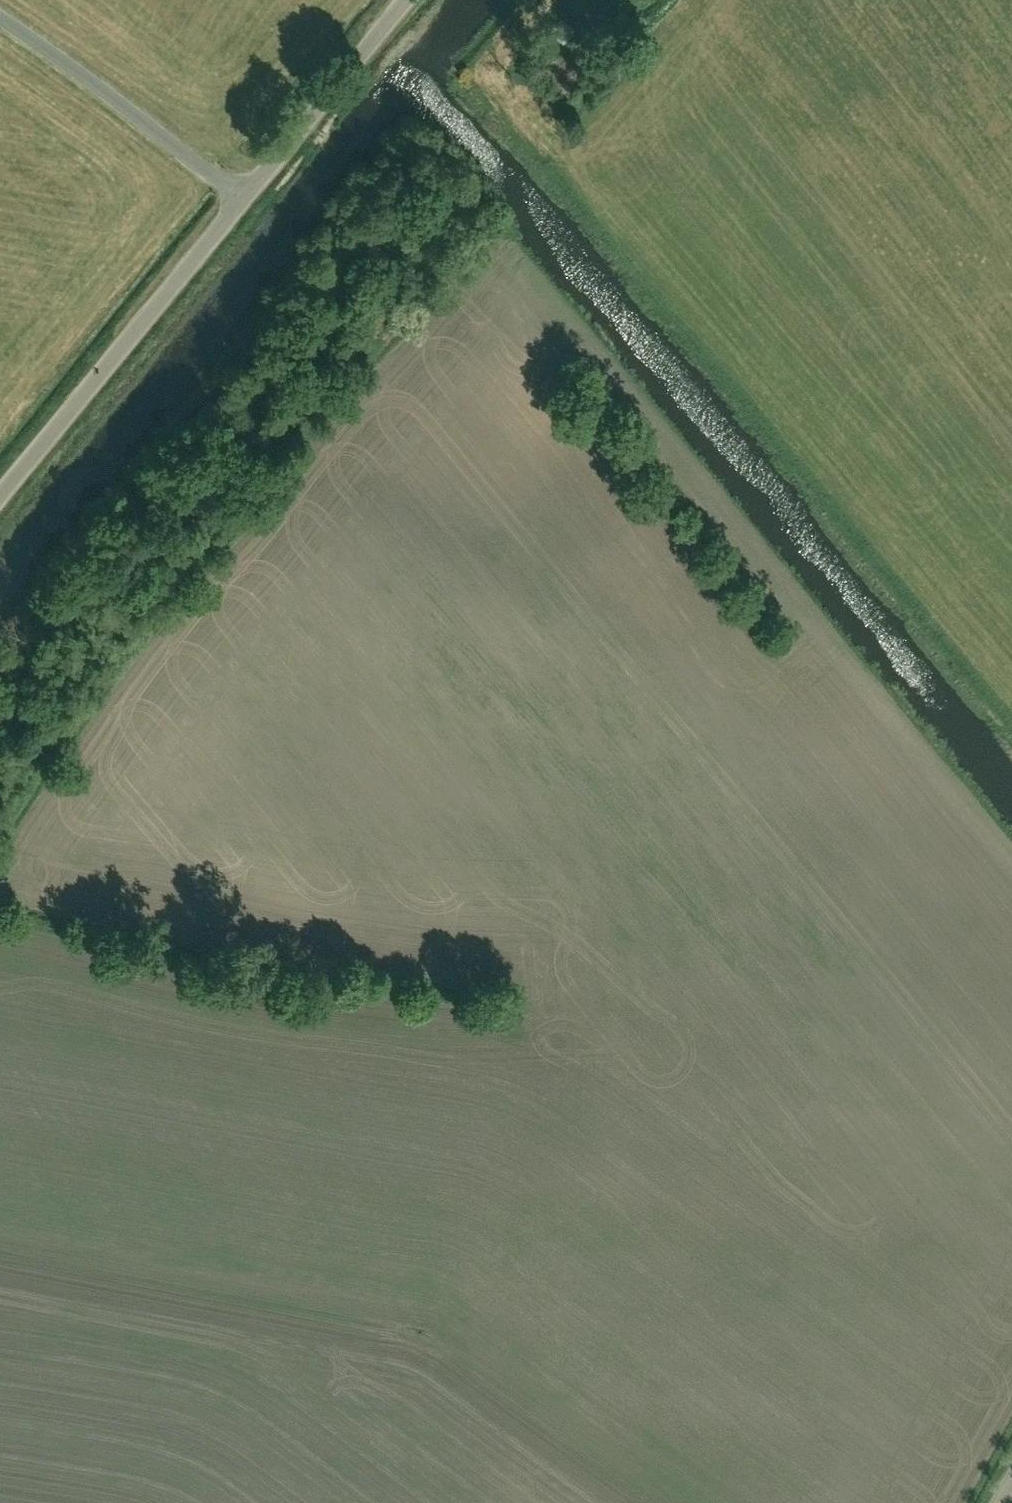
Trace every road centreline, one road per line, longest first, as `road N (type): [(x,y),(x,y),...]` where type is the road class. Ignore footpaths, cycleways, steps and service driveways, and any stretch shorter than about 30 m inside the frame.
road 1 (unclassified): [(0,499),(246,198)]
road 2 (unclassified): [(246,198),(0,17)]
road 3 (unclassified): [(246,198),(407,0)]

